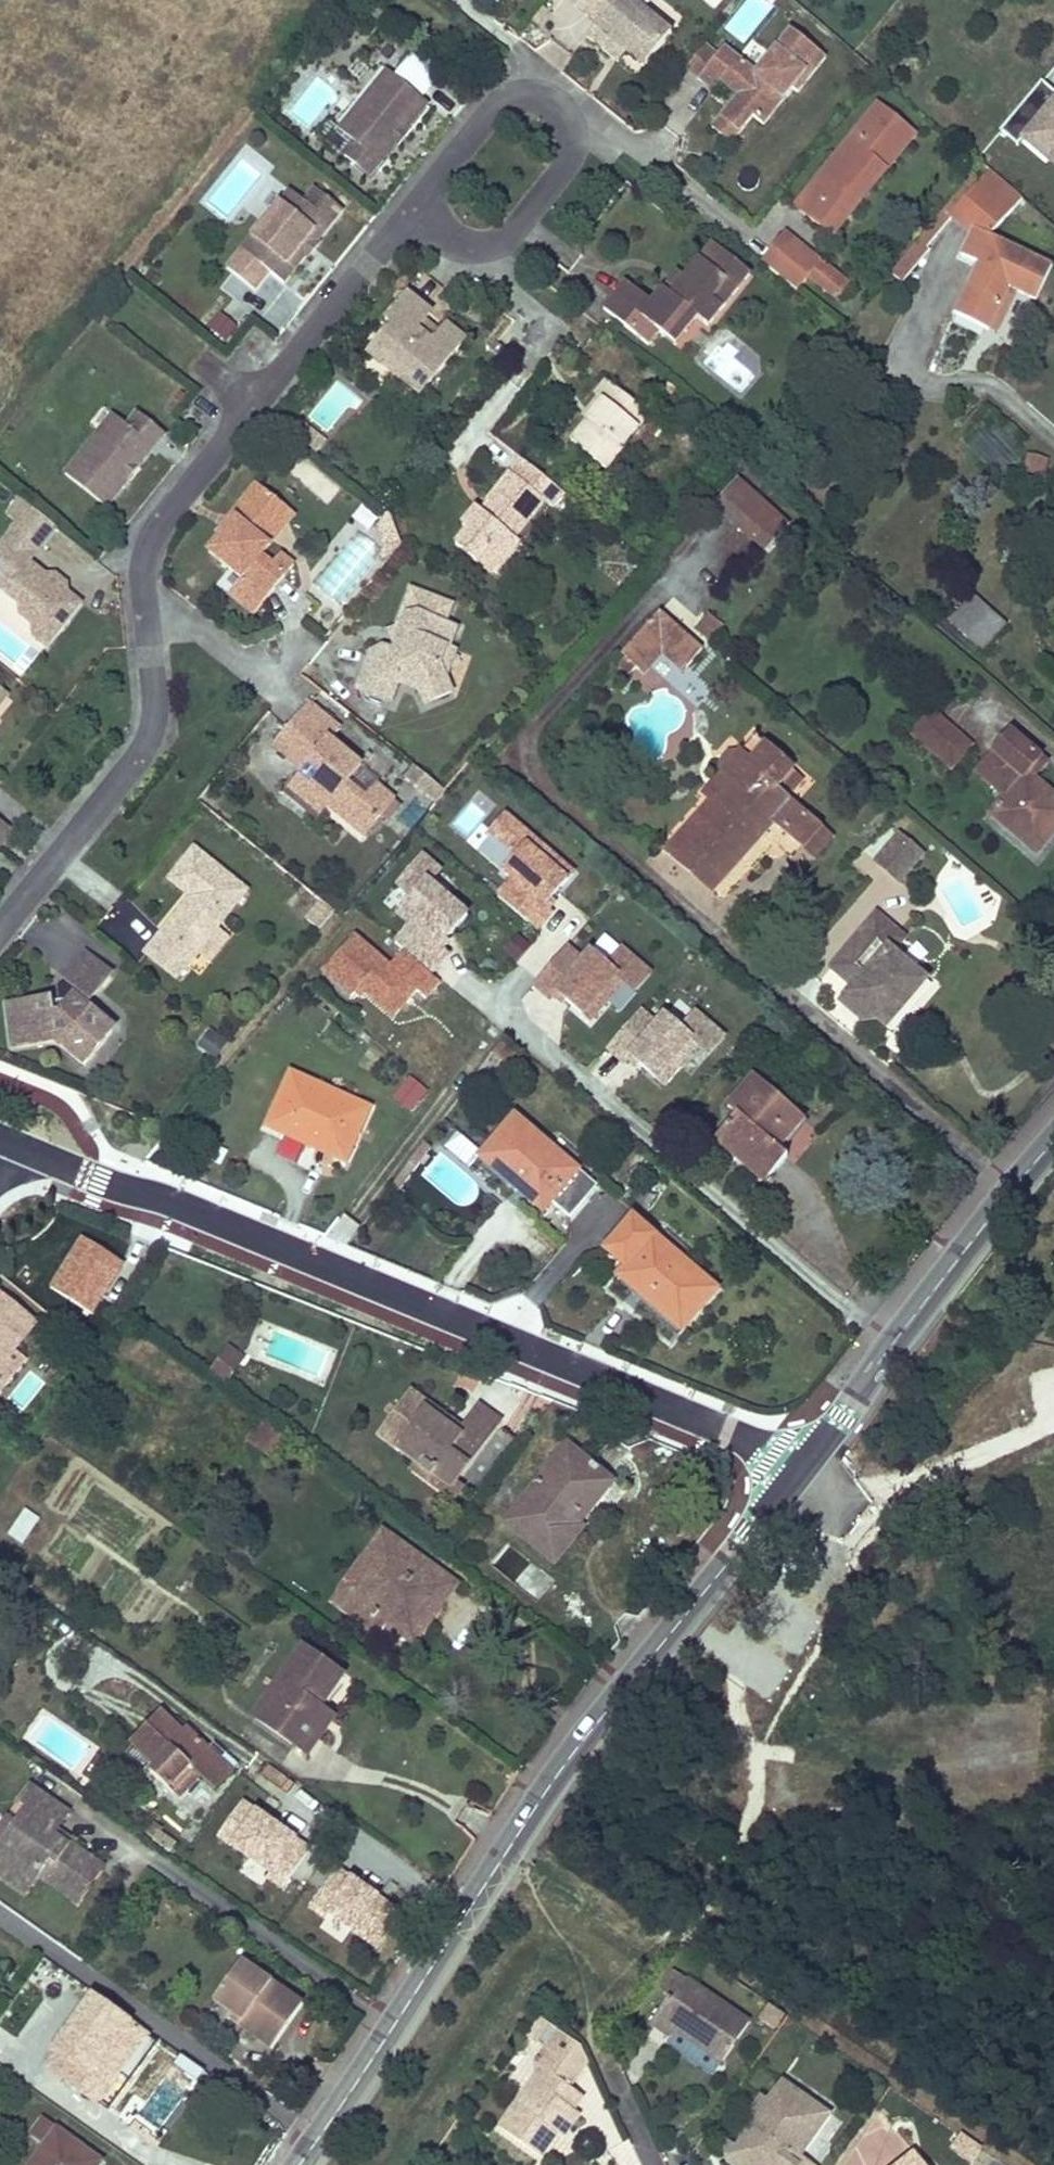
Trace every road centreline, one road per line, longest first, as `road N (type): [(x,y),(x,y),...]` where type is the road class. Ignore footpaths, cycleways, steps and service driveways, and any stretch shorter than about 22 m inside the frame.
road 1 (residential): [(413,204),(151,536),(155,708),(137,752),(0,925)]
road 2 (tertiary): [(299,2164),(539,1809),(801,1468)]
road 3 (residential): [(801,1468),(762,1444),(18,1145)]
road 4 (tertiary): [(801,1468),(1053,1156)]
road 5 (residential): [(504,90),(541,85),(577,111),(573,150),(511,234),(465,240),(413,204)]
road 6 (residential): [(504,90),(413,204)]

